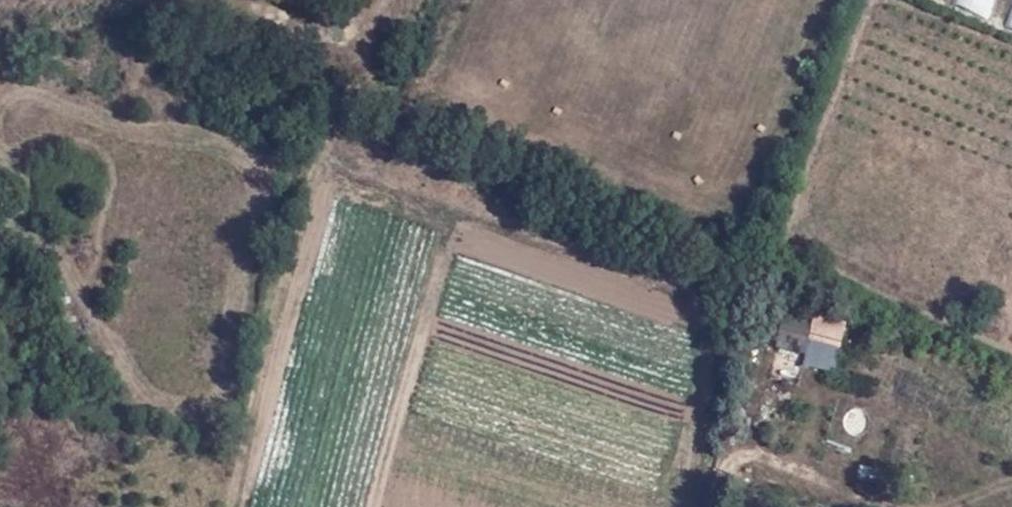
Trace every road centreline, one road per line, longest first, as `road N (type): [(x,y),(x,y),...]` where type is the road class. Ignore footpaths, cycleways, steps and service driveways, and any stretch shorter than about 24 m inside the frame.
road 1 (track): [(262,506),(338,157),(357,141),(759,292),(727,442)]
road 2 (track): [(727,442),(901,506)]

